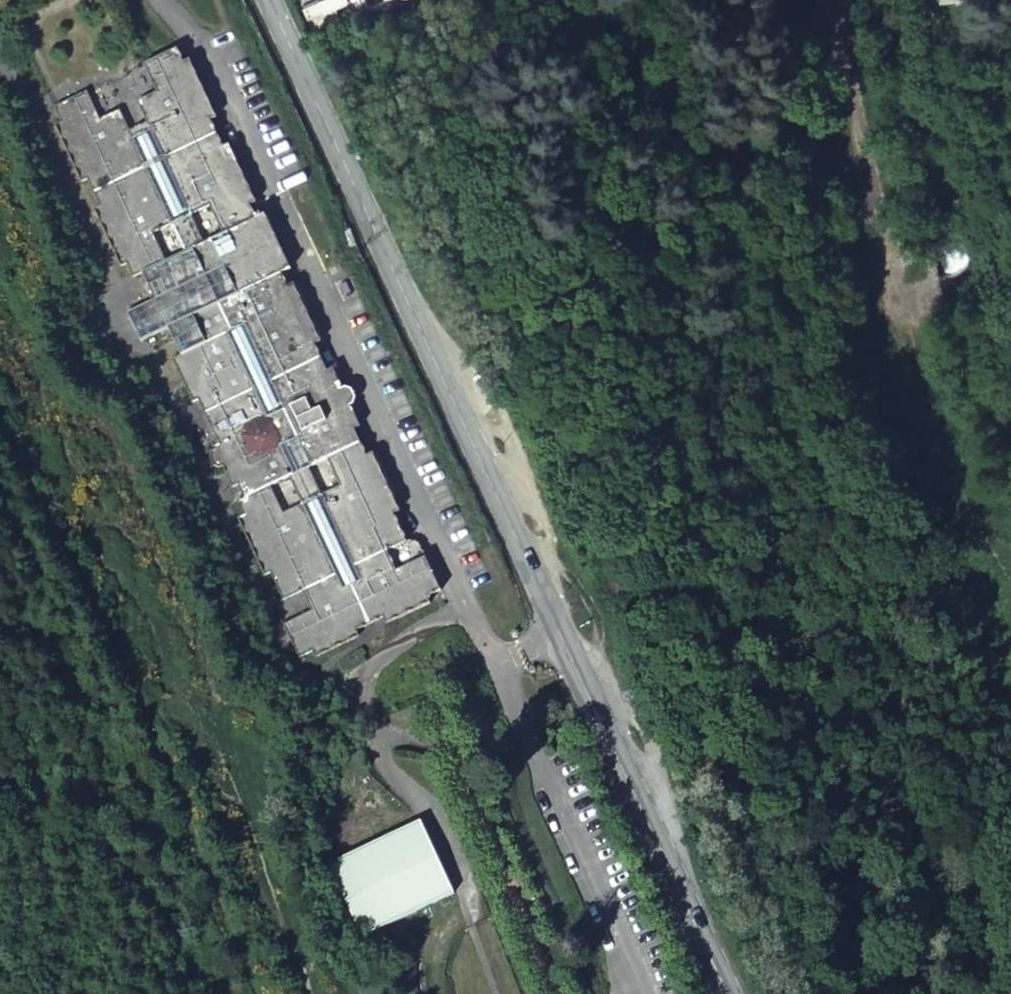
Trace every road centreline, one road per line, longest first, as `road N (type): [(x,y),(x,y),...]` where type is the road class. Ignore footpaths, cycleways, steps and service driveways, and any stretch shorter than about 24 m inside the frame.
road 1 (secondary): [(270,0),(730,993)]

